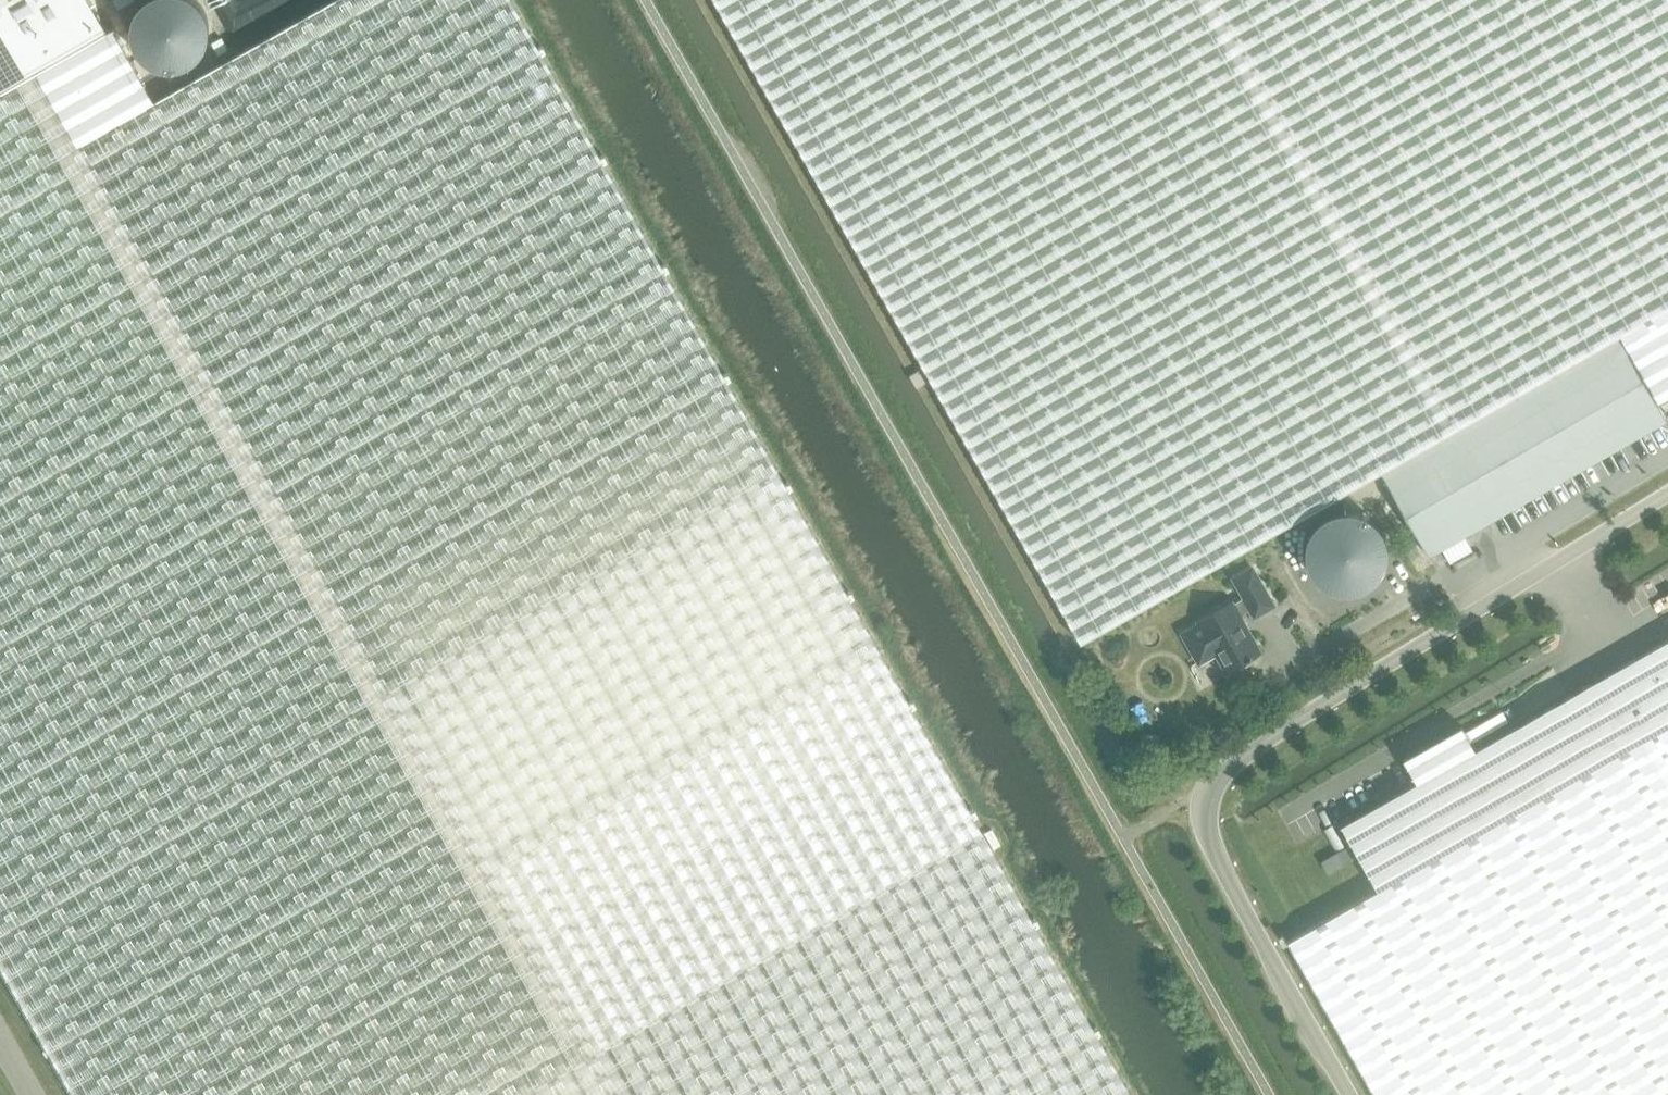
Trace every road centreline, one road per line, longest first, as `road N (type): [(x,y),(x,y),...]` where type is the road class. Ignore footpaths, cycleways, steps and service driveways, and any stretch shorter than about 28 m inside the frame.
road 1 (unclassified): [(1667,492),(1403,651),(1243,755),(1205,792),(1202,825),(1348,1094)]

